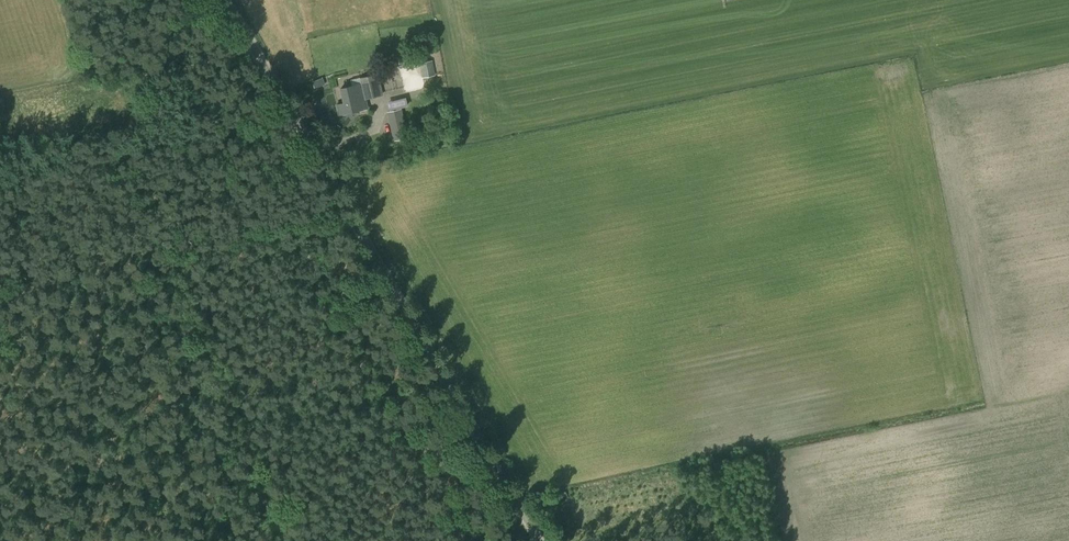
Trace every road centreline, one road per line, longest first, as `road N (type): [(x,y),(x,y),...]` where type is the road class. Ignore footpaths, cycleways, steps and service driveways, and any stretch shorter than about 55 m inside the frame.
road 1 (unclassified): [(539,540),(227,0)]
road 2 (track): [(718,540),(659,524),(583,540)]

